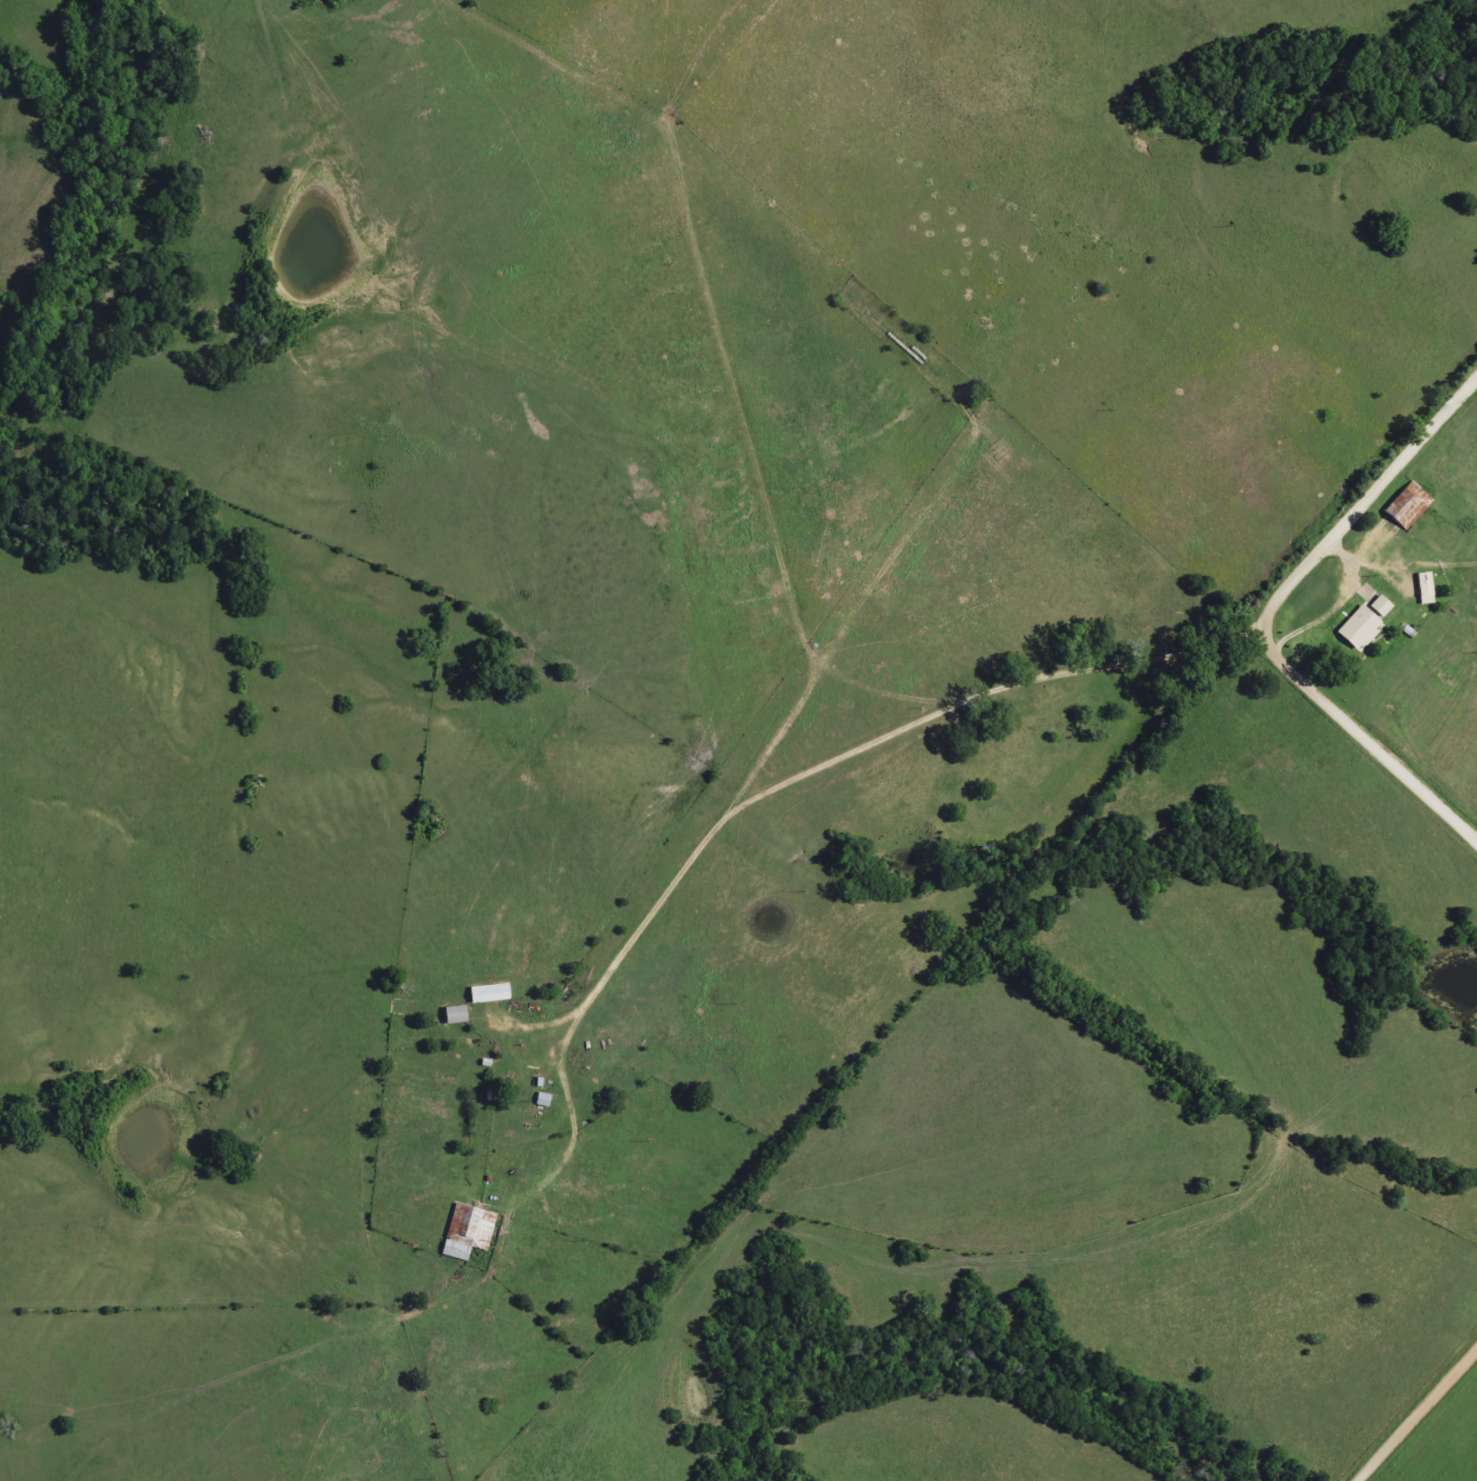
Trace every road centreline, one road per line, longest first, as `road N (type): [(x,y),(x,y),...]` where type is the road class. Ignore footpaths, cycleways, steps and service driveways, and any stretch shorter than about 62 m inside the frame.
road 1 (residential): [(1476,840),(1283,659),(1270,636),(1281,603),(1476,383)]
road 2 (residential): [(1361,1480),(1476,1351)]

